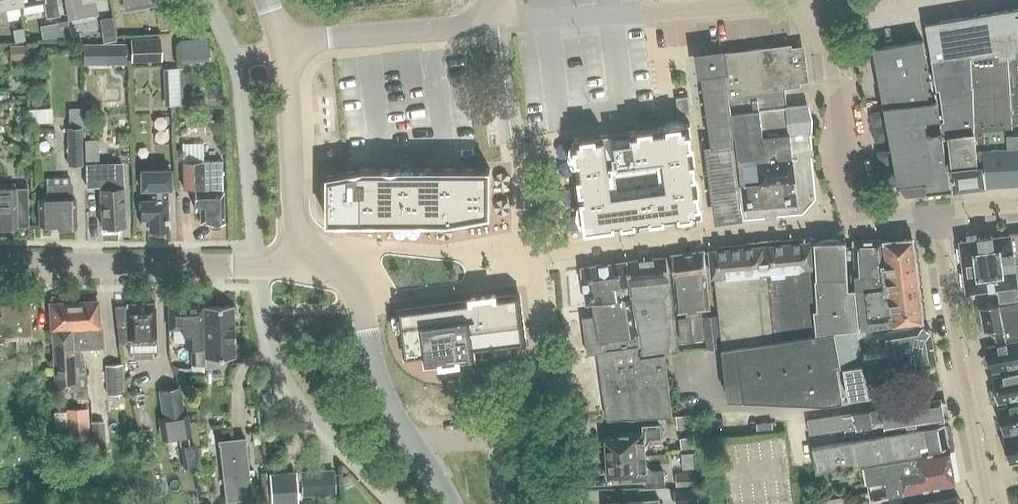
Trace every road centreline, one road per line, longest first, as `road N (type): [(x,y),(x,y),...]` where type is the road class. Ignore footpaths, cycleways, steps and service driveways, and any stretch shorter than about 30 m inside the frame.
road 1 (residential): [(823,0),(851,219),(937,211)]
road 2 (residential): [(804,0),(498,21)]
road 3 (residential): [(937,211),(990,503)]
road 4 (unclassified): [(235,266),(0,263)]
road 5 (tertiary): [(280,47),(294,212),(311,264)]
road 6 (residential): [(498,21),(280,47)]
road 7 (residential): [(552,503),(541,435),(415,447)]
road 8 (residential): [(525,257),(478,244),(377,244),(356,284)]
road 9 (residential): [(356,284),(395,300),(484,287),(525,257)]
road 10 (tertiary): [(356,284),(379,382),(415,447)]

